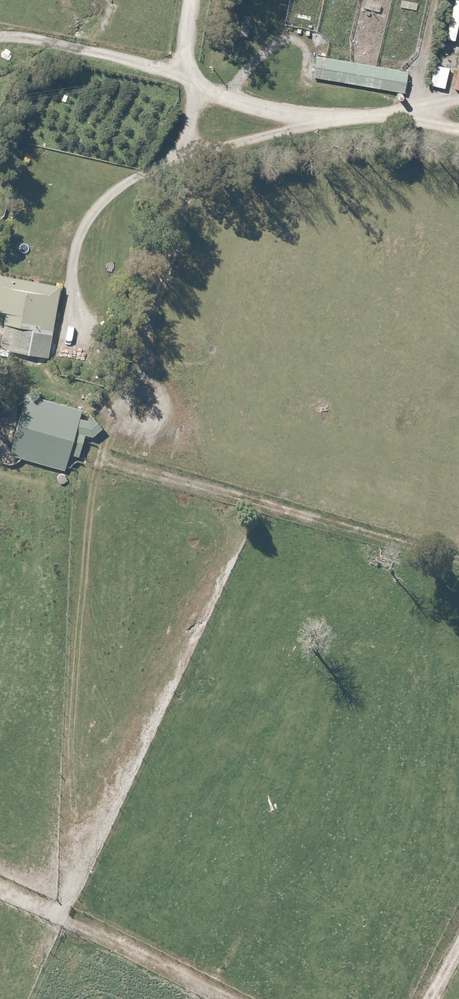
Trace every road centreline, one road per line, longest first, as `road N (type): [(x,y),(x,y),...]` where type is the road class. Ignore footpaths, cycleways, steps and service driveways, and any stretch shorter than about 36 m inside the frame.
road 1 (track): [(458,555),(111,456)]
road 2 (unclassified): [(206,84),(334,116),(458,95)]

